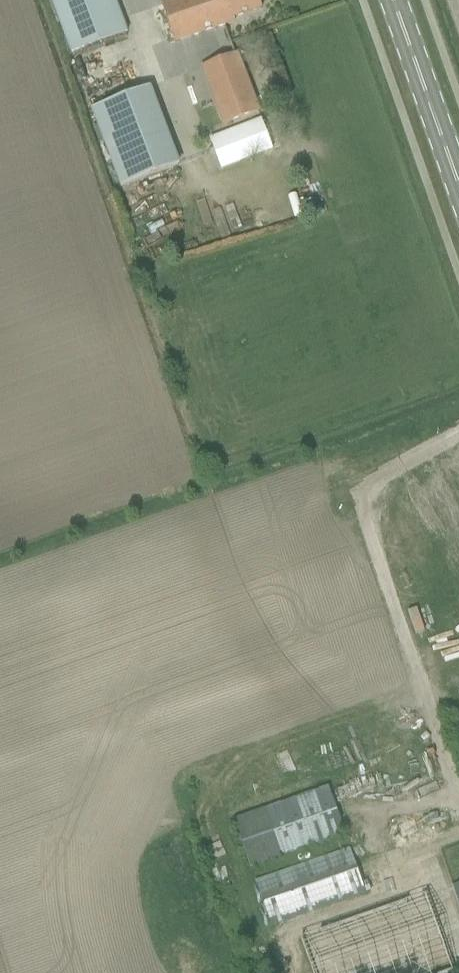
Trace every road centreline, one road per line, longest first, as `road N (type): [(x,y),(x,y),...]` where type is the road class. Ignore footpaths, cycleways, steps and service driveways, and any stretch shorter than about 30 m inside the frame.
road 1 (primary): [(458,186),(393,0)]

